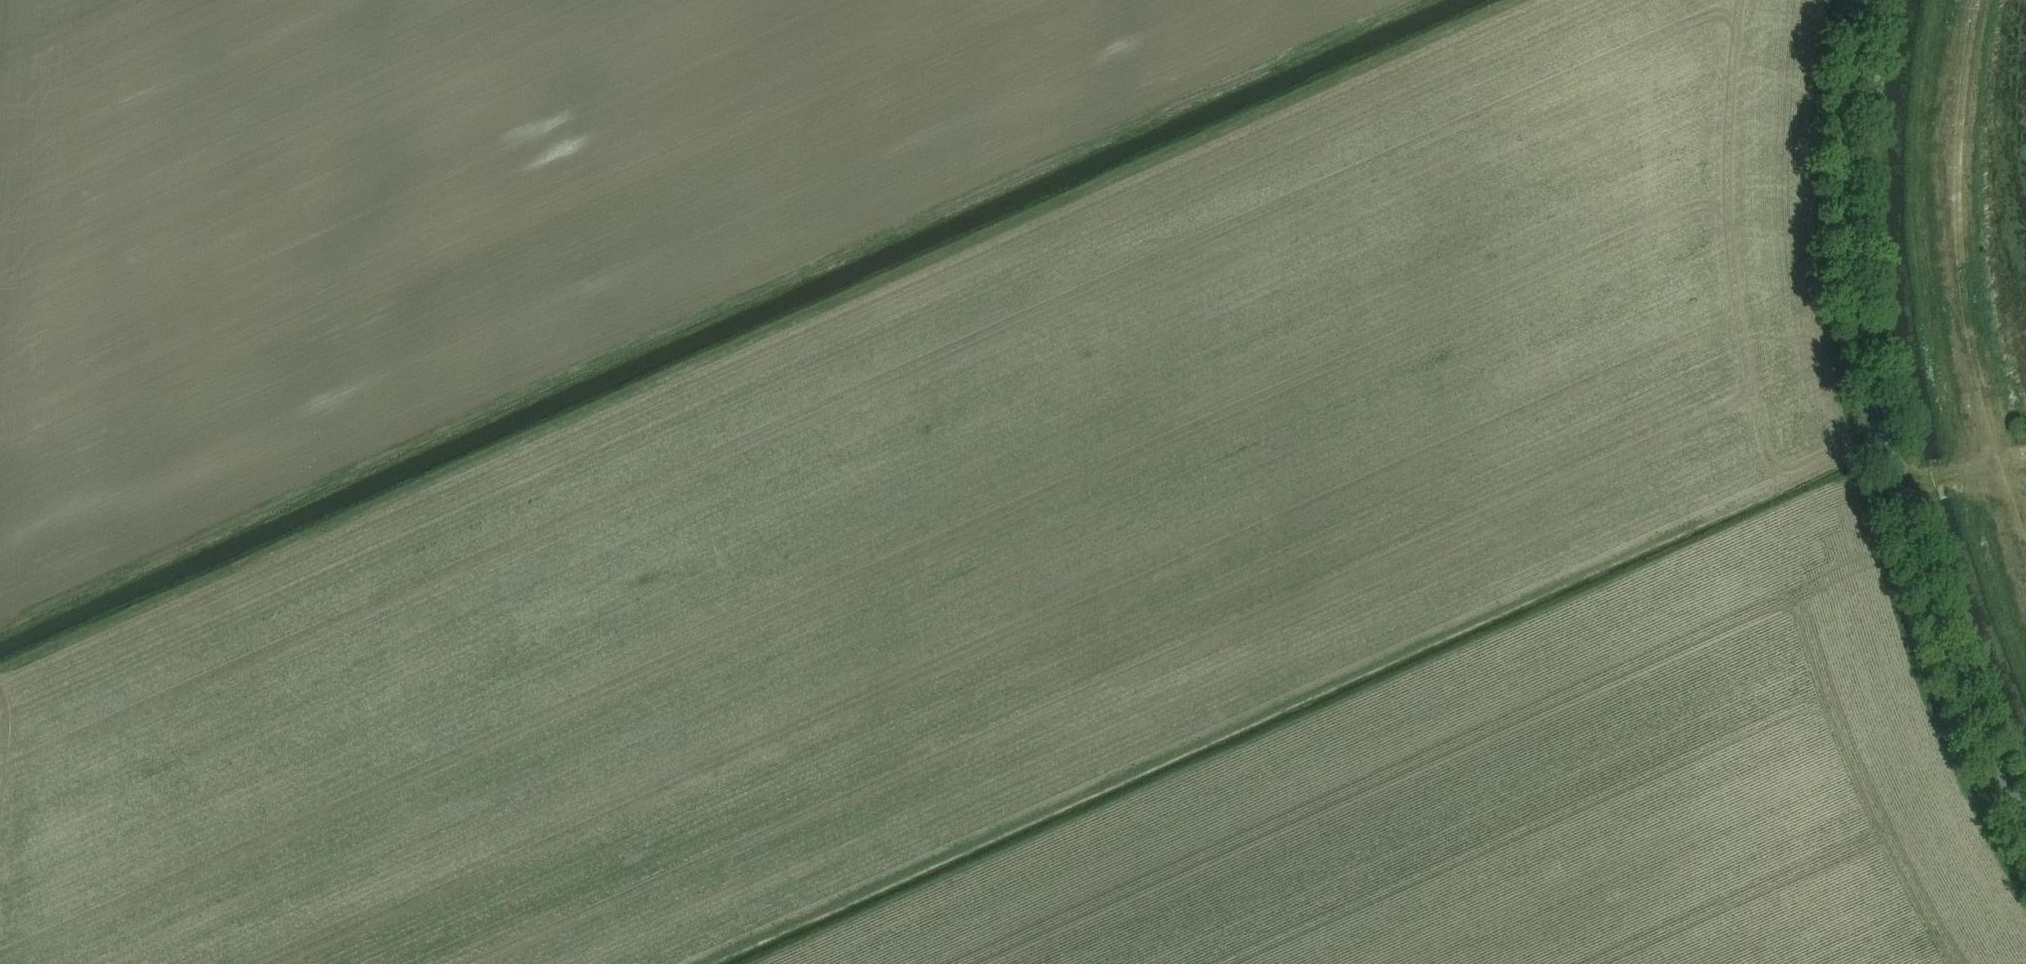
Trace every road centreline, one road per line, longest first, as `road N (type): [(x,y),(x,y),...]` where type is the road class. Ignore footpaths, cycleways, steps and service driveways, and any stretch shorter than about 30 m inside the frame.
road 1 (unclassified): [(2025,831),(1935,625),(1871,388),(1846,194),(1861,0)]
road 2 (track): [(2025,456),(1894,489)]

